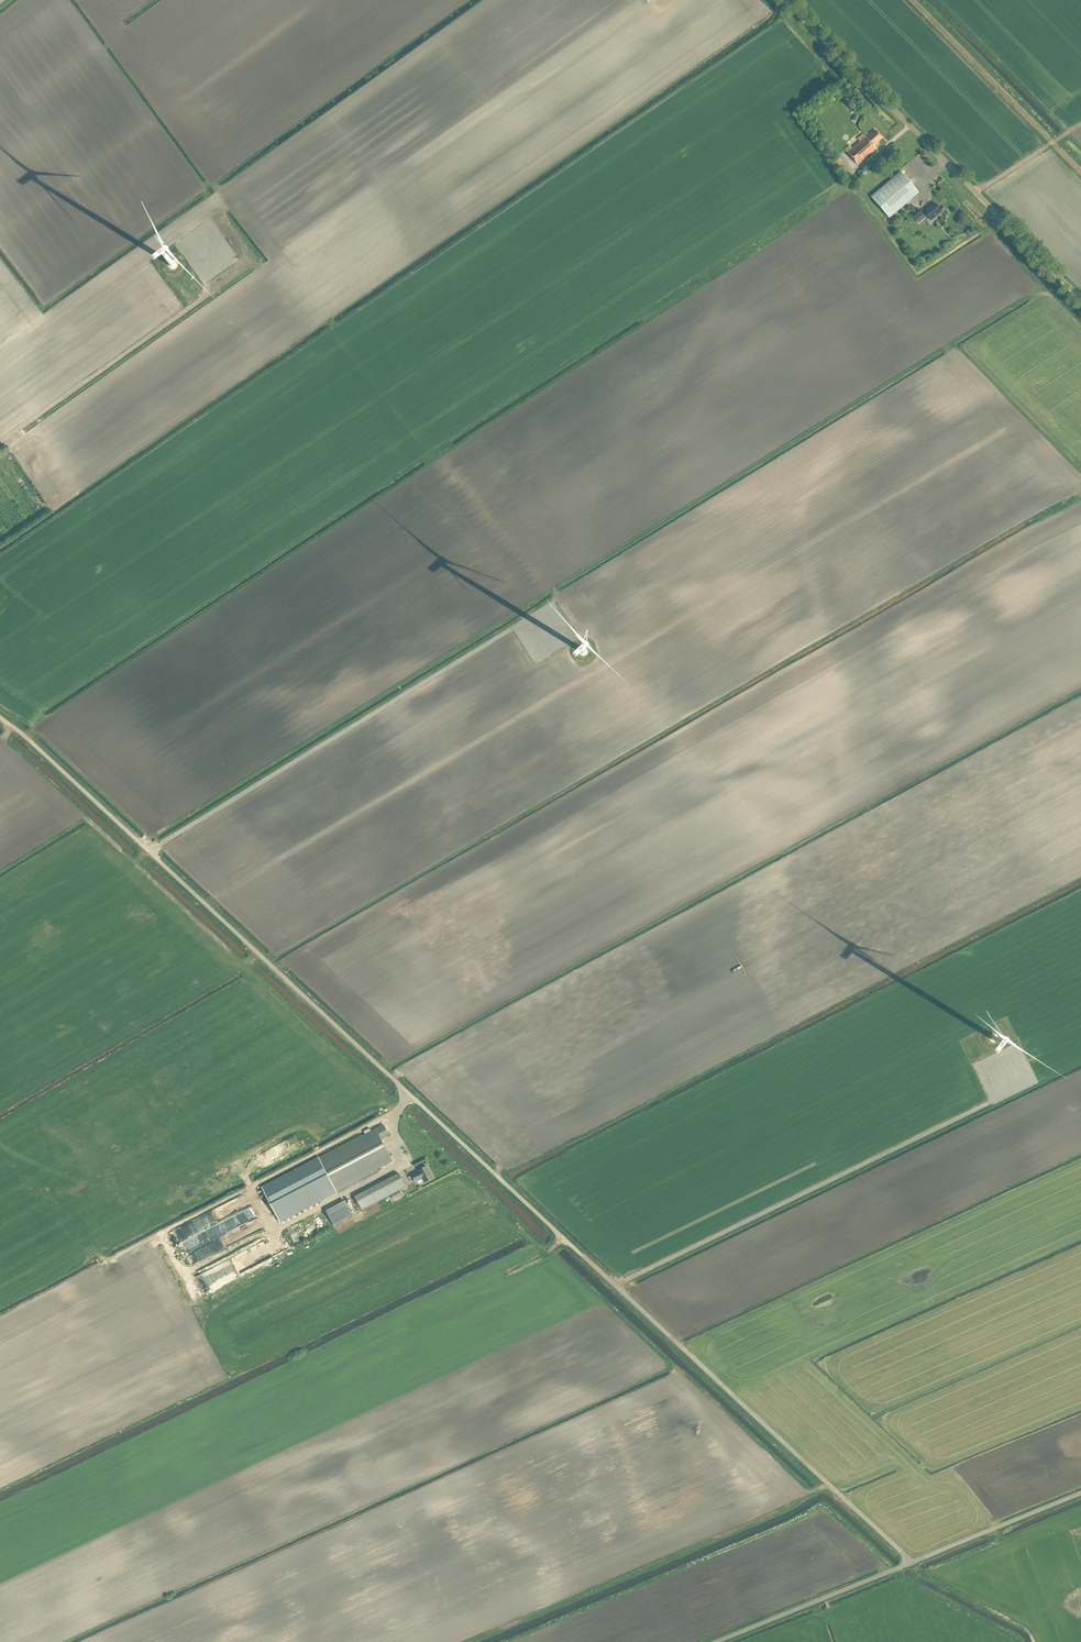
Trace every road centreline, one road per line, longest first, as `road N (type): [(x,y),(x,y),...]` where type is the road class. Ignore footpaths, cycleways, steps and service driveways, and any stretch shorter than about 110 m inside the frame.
road 1 (unclassified): [(912,1562),(0,717)]
road 2 (unclassified): [(1080,299),(785,0)]
road 3 (unclassified): [(717,1641),(912,1562)]
road 4 (unclassified): [(912,1562),(1080,1493)]
road 5 (track): [(975,192),(1080,123)]

